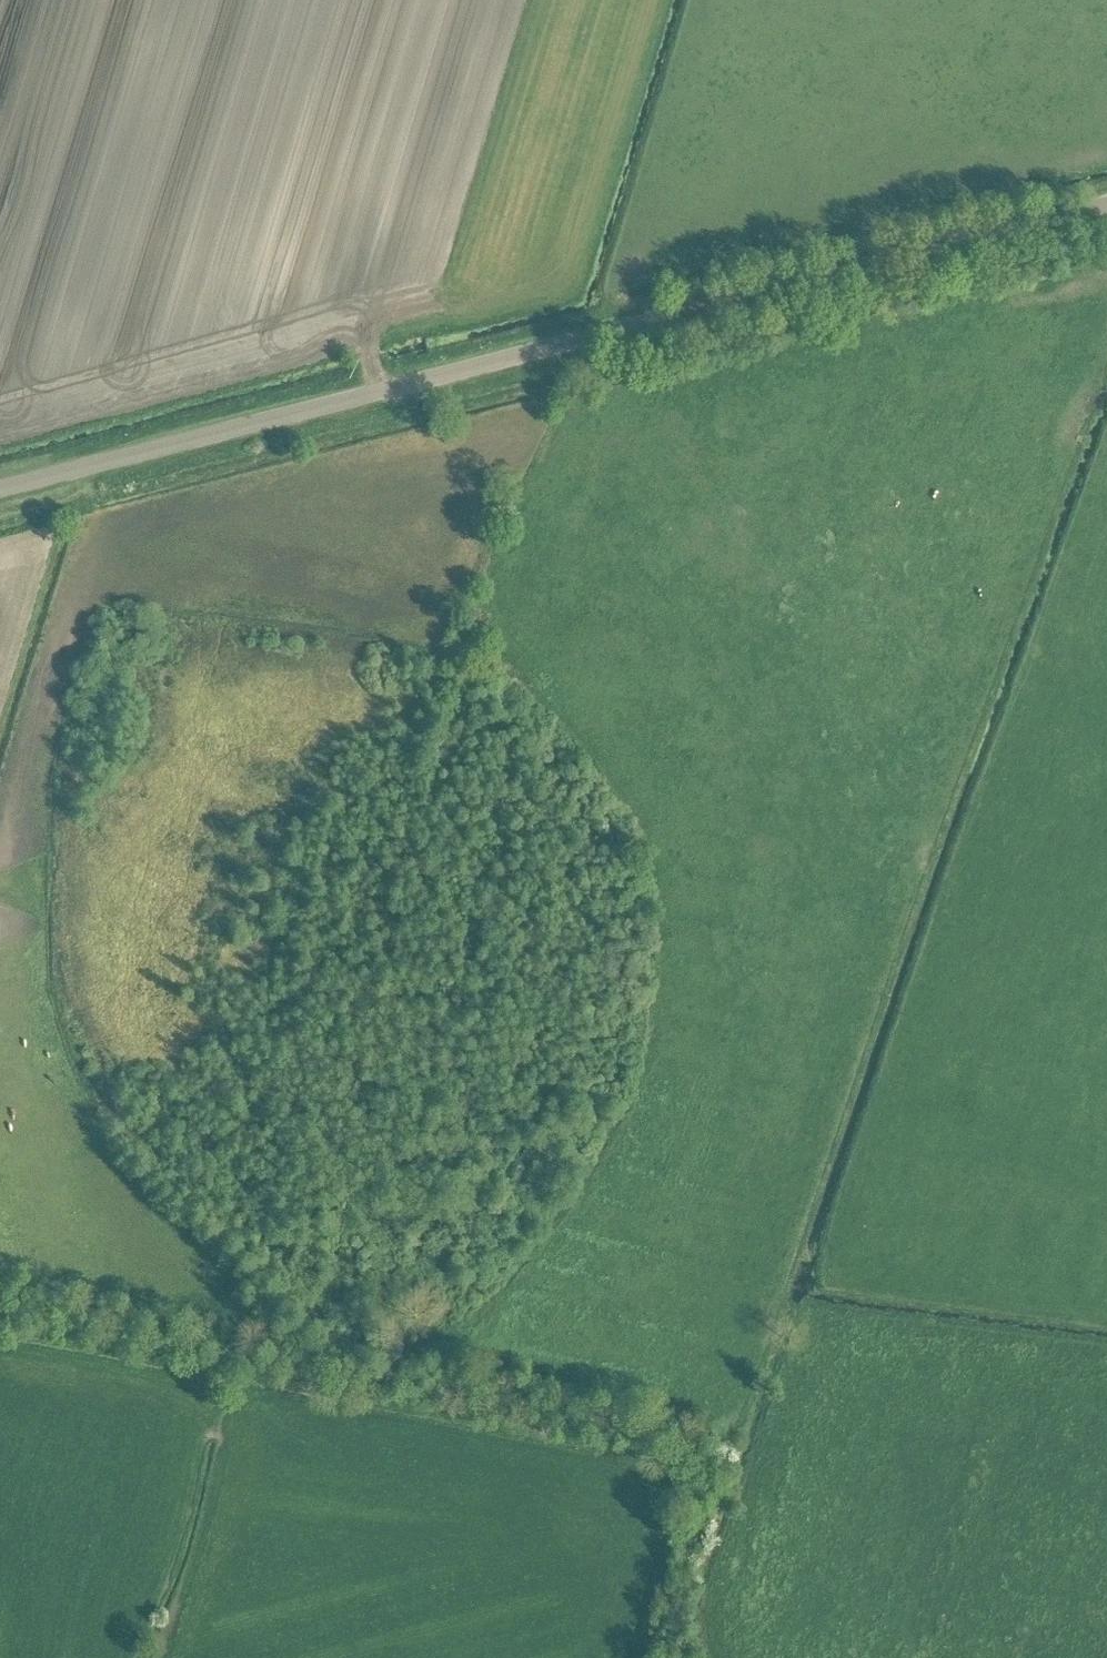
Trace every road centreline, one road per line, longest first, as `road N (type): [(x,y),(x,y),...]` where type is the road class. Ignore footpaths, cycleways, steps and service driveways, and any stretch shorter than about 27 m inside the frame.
road 1 (unclassified): [(0,496),(1106,210)]

